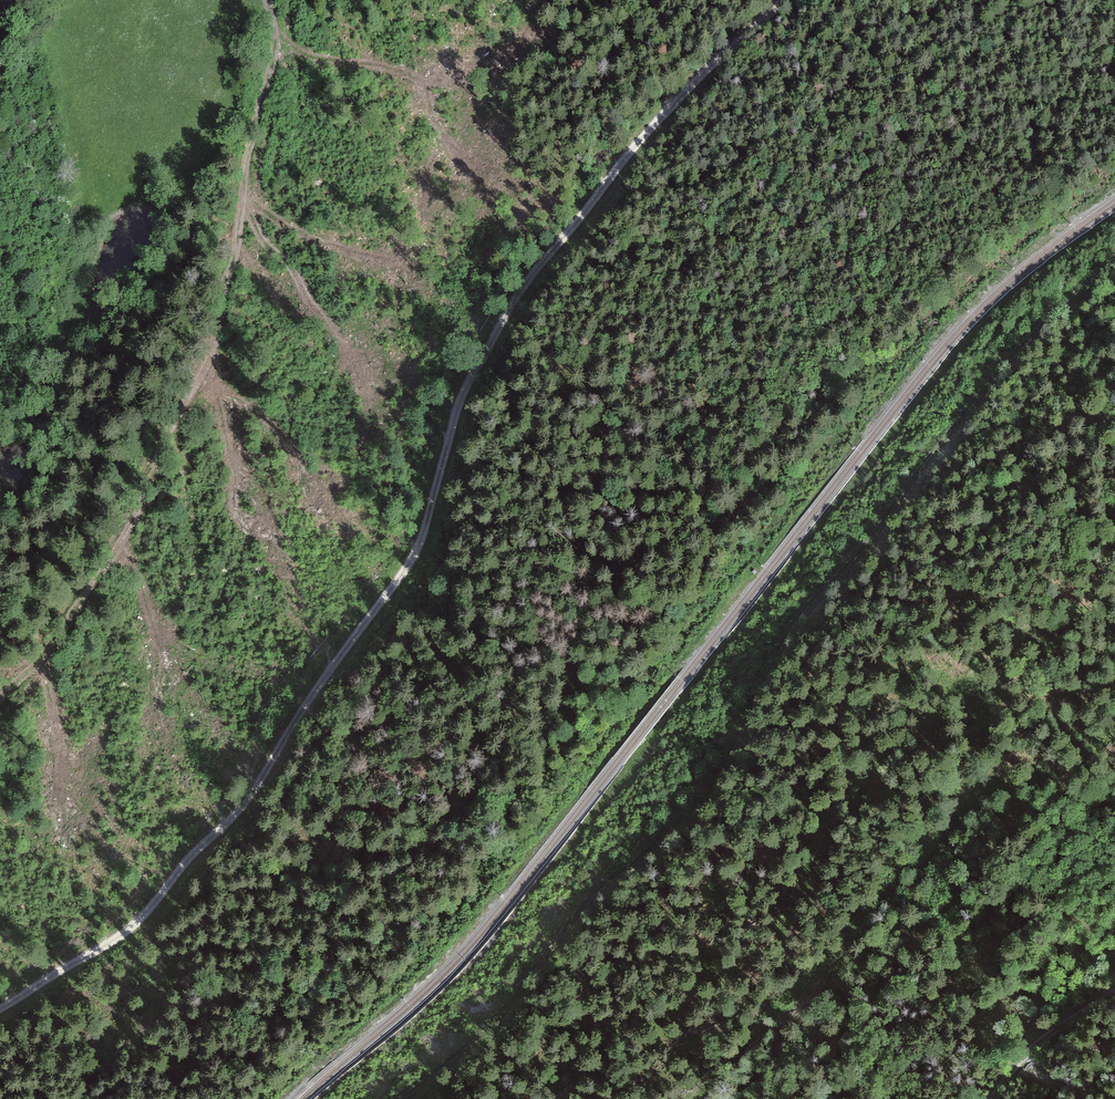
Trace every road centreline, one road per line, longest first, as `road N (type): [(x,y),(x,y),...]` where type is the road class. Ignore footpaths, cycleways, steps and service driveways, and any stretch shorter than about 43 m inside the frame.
road 1 (track): [(780,0),(647,134),(513,300),(452,416),(416,552),(252,796),(139,921),(0,1010)]
road 2 (track): [(1114,269),(1034,337),(862,555),(802,616),(713,787),(590,900),(508,1006),(408,1098)]
road 3 (track): [(1114,717),(1074,763),(964,811),(690,1098)]
road 4 (track): [(991,1098),(1039,1043),(1114,991)]

